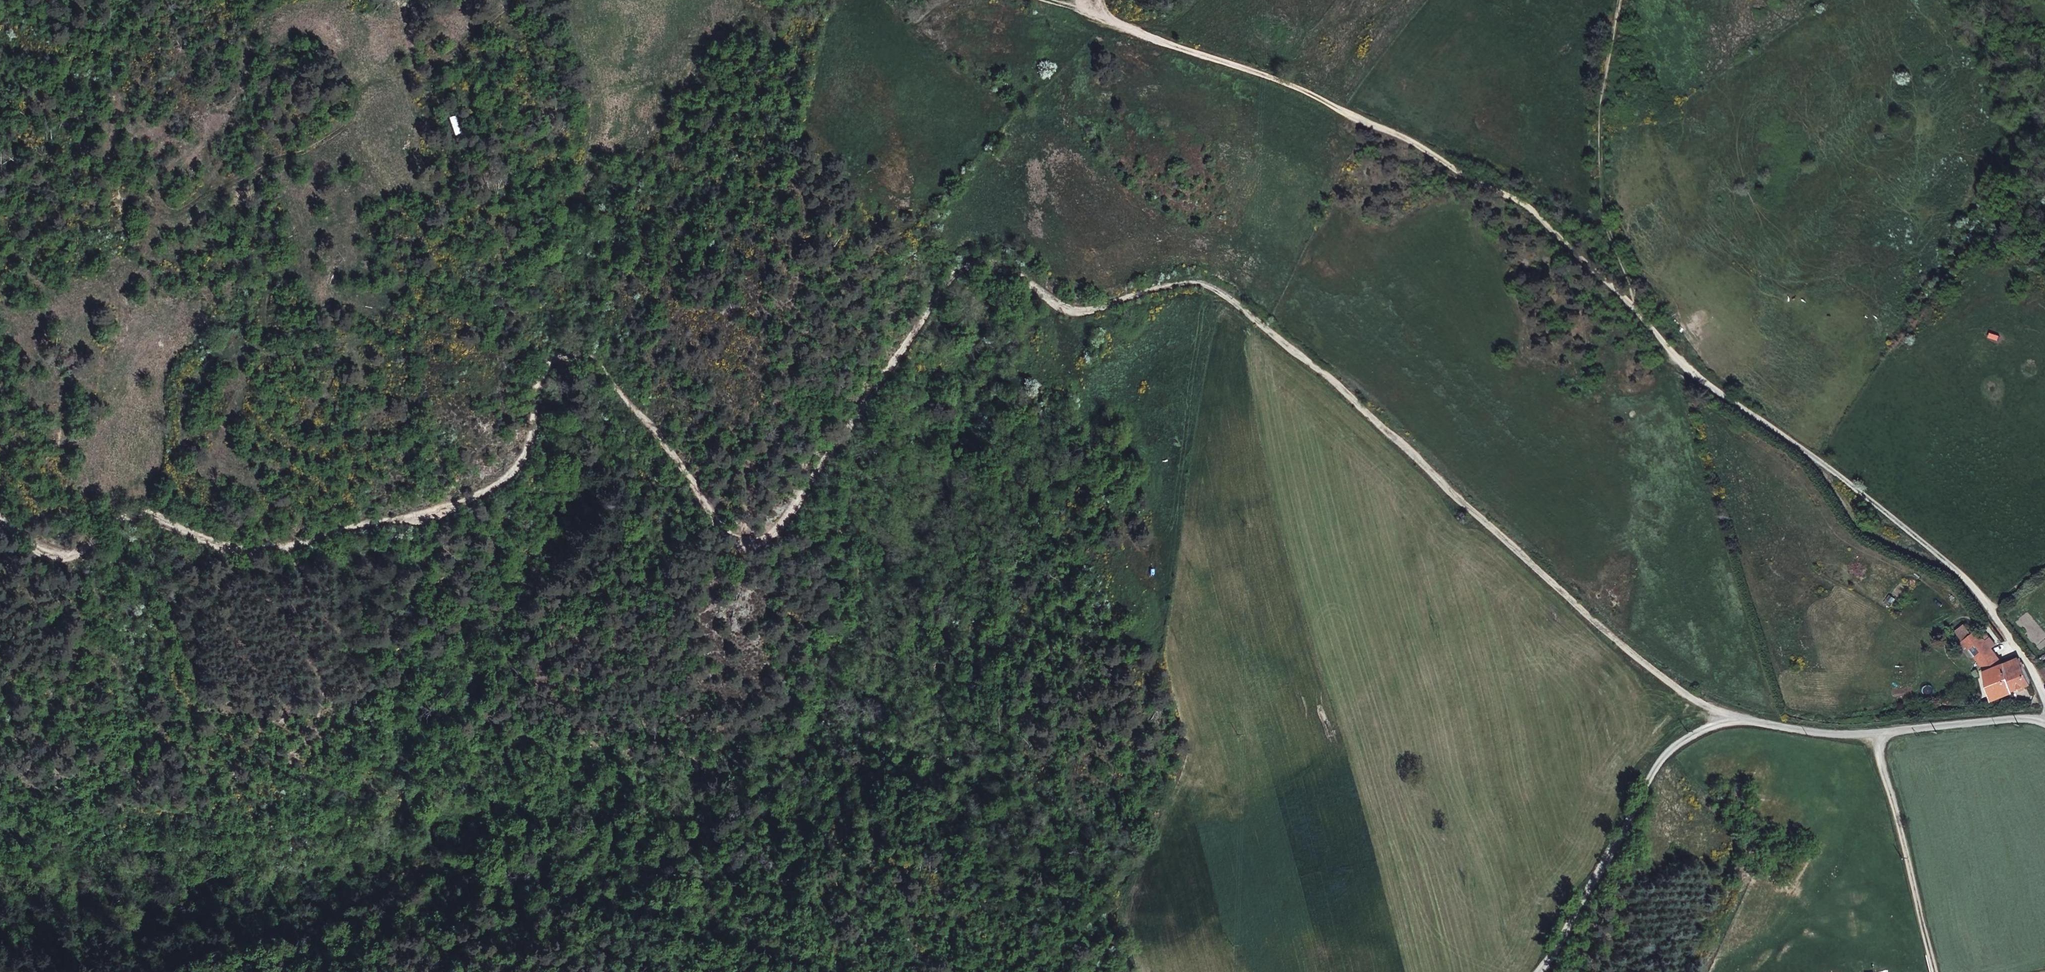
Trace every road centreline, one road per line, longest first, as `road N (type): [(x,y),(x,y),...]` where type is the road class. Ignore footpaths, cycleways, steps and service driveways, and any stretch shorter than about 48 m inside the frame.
road 1 (track): [(0,515),(79,563),(149,516),(215,554),(302,551),(400,528),(467,505),(517,470),(538,437),(527,406),(538,359),(569,339),(613,364),(752,546),(810,503),(914,324),(984,258),(1030,274),(1077,308),(1152,280),(1229,287),(1399,439),(1491,534),(1737,713)]
road 2 (track): [(1737,713),(1672,746),(1562,946),(1539,971)]
road 3 (track): [(1737,713),(1828,735),(2044,717)]

